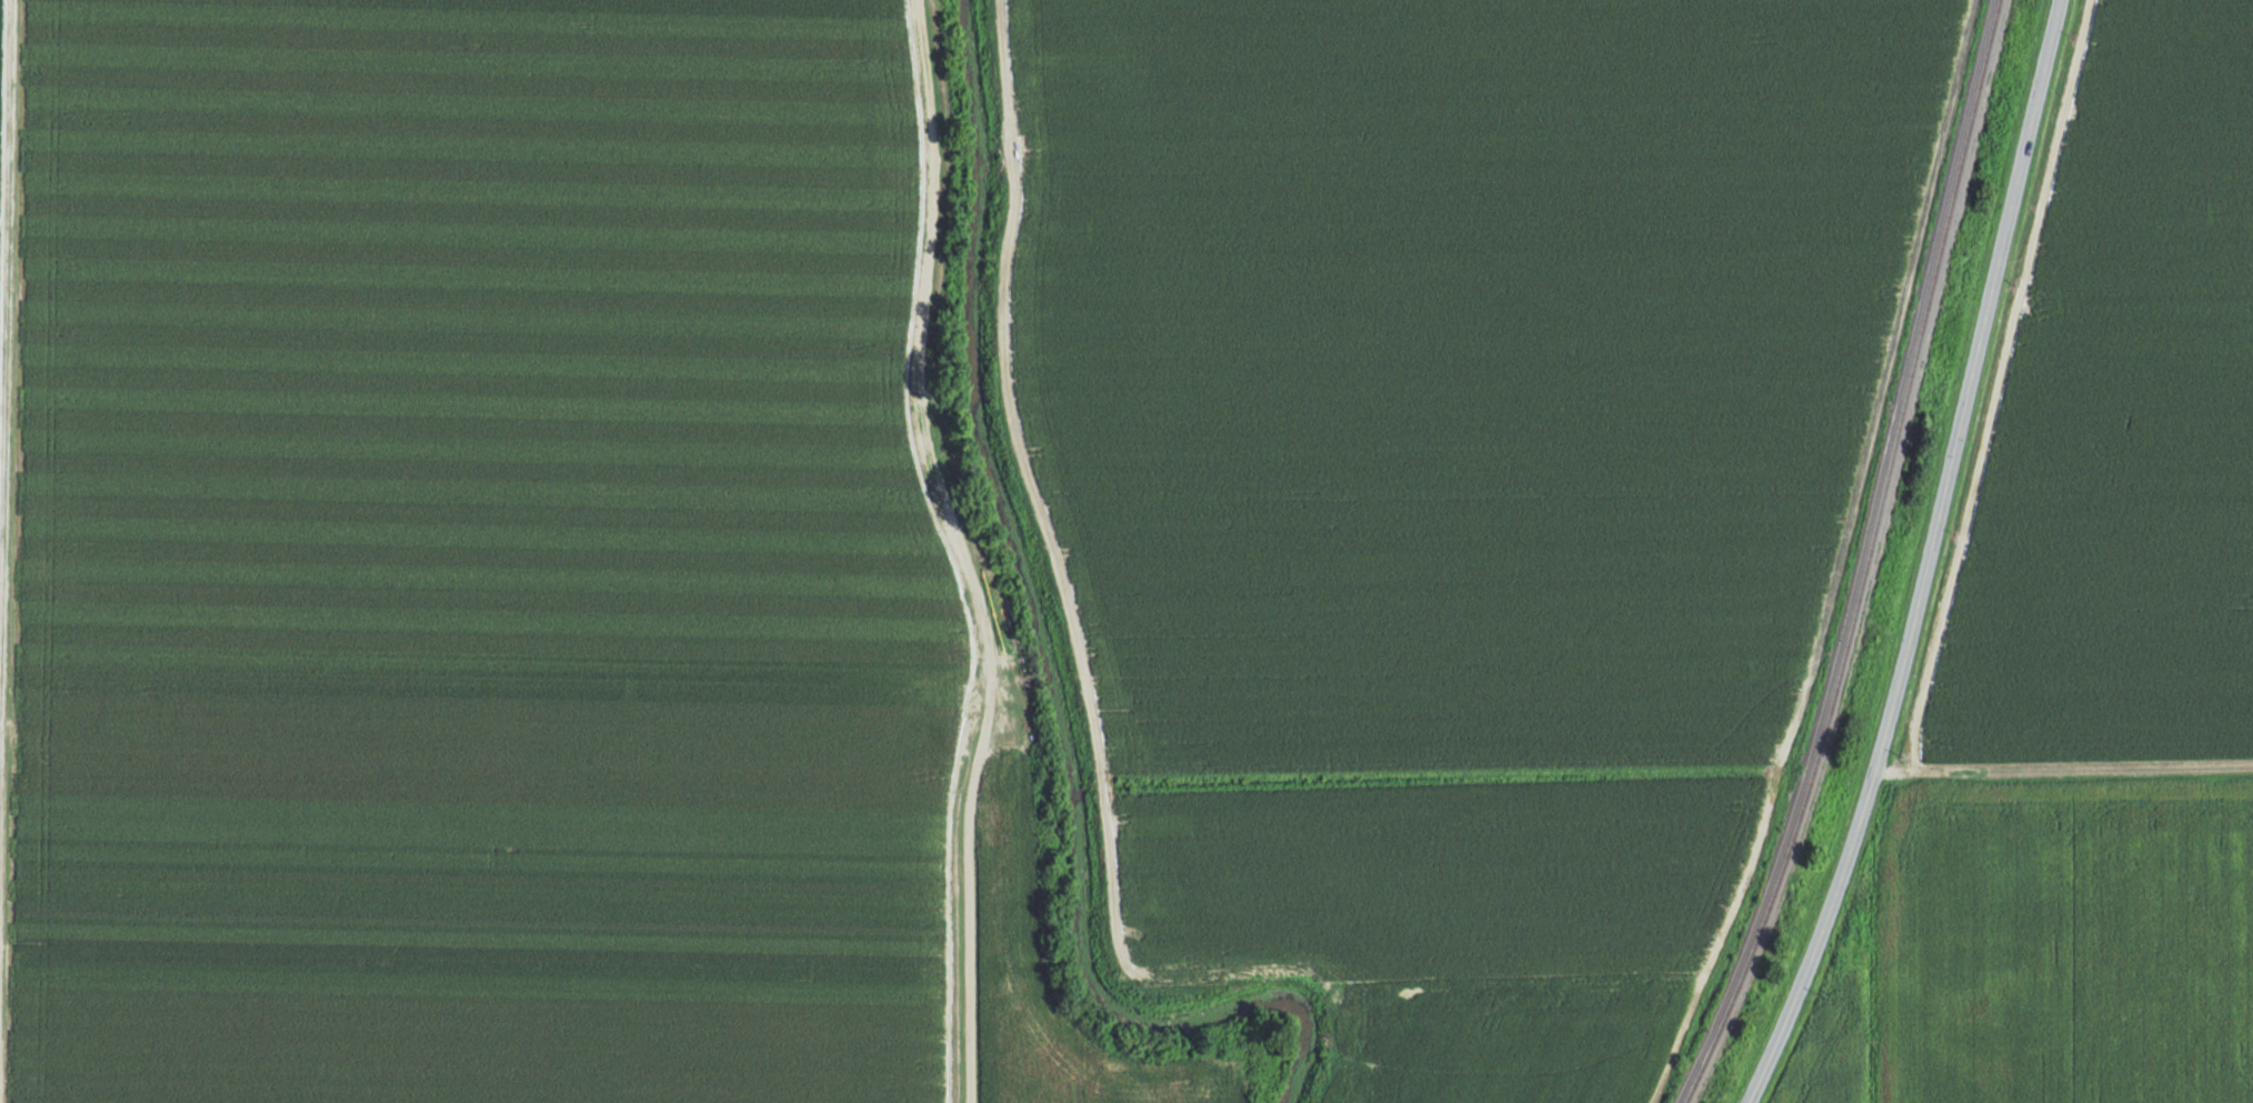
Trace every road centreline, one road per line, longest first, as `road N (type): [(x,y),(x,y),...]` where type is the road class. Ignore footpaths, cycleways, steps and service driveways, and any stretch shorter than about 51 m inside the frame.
road 1 (tertiary): [(1749,1102),(1850,852),(1899,681),(2058,0)]
road 2 (residential): [(974,1102),(972,854),(997,688),(987,592),(931,420),(940,201),(928,0)]

